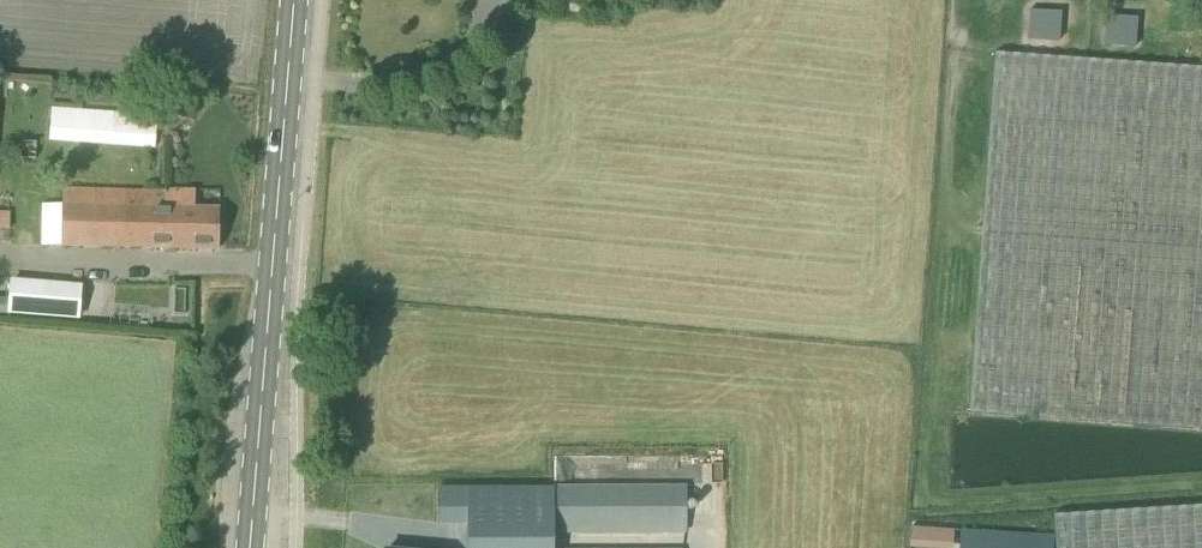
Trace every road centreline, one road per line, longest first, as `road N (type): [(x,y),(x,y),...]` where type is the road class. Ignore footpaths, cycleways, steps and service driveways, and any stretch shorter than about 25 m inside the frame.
road 1 (primary): [(251,547),(296,0)]

